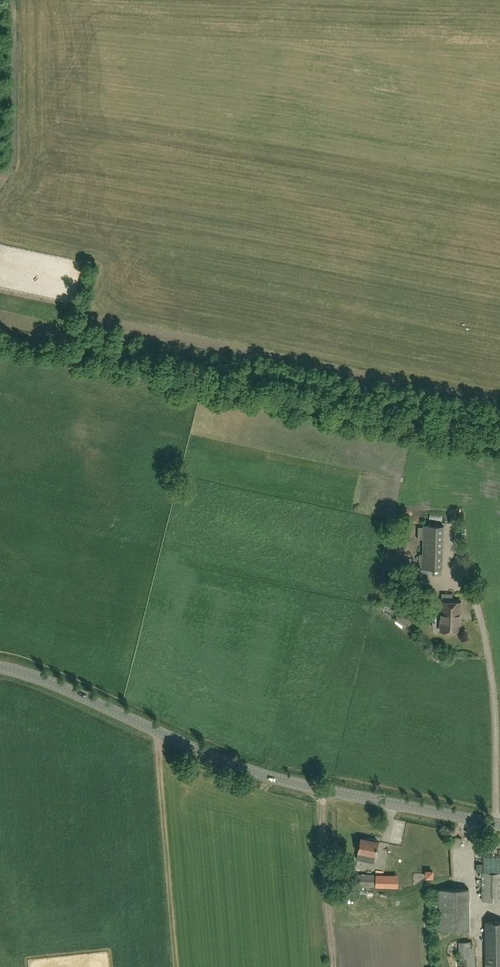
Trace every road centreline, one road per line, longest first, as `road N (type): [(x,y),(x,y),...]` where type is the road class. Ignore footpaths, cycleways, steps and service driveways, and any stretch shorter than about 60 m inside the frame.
road 1 (tertiary): [(499,824),(245,771),(0,667)]

